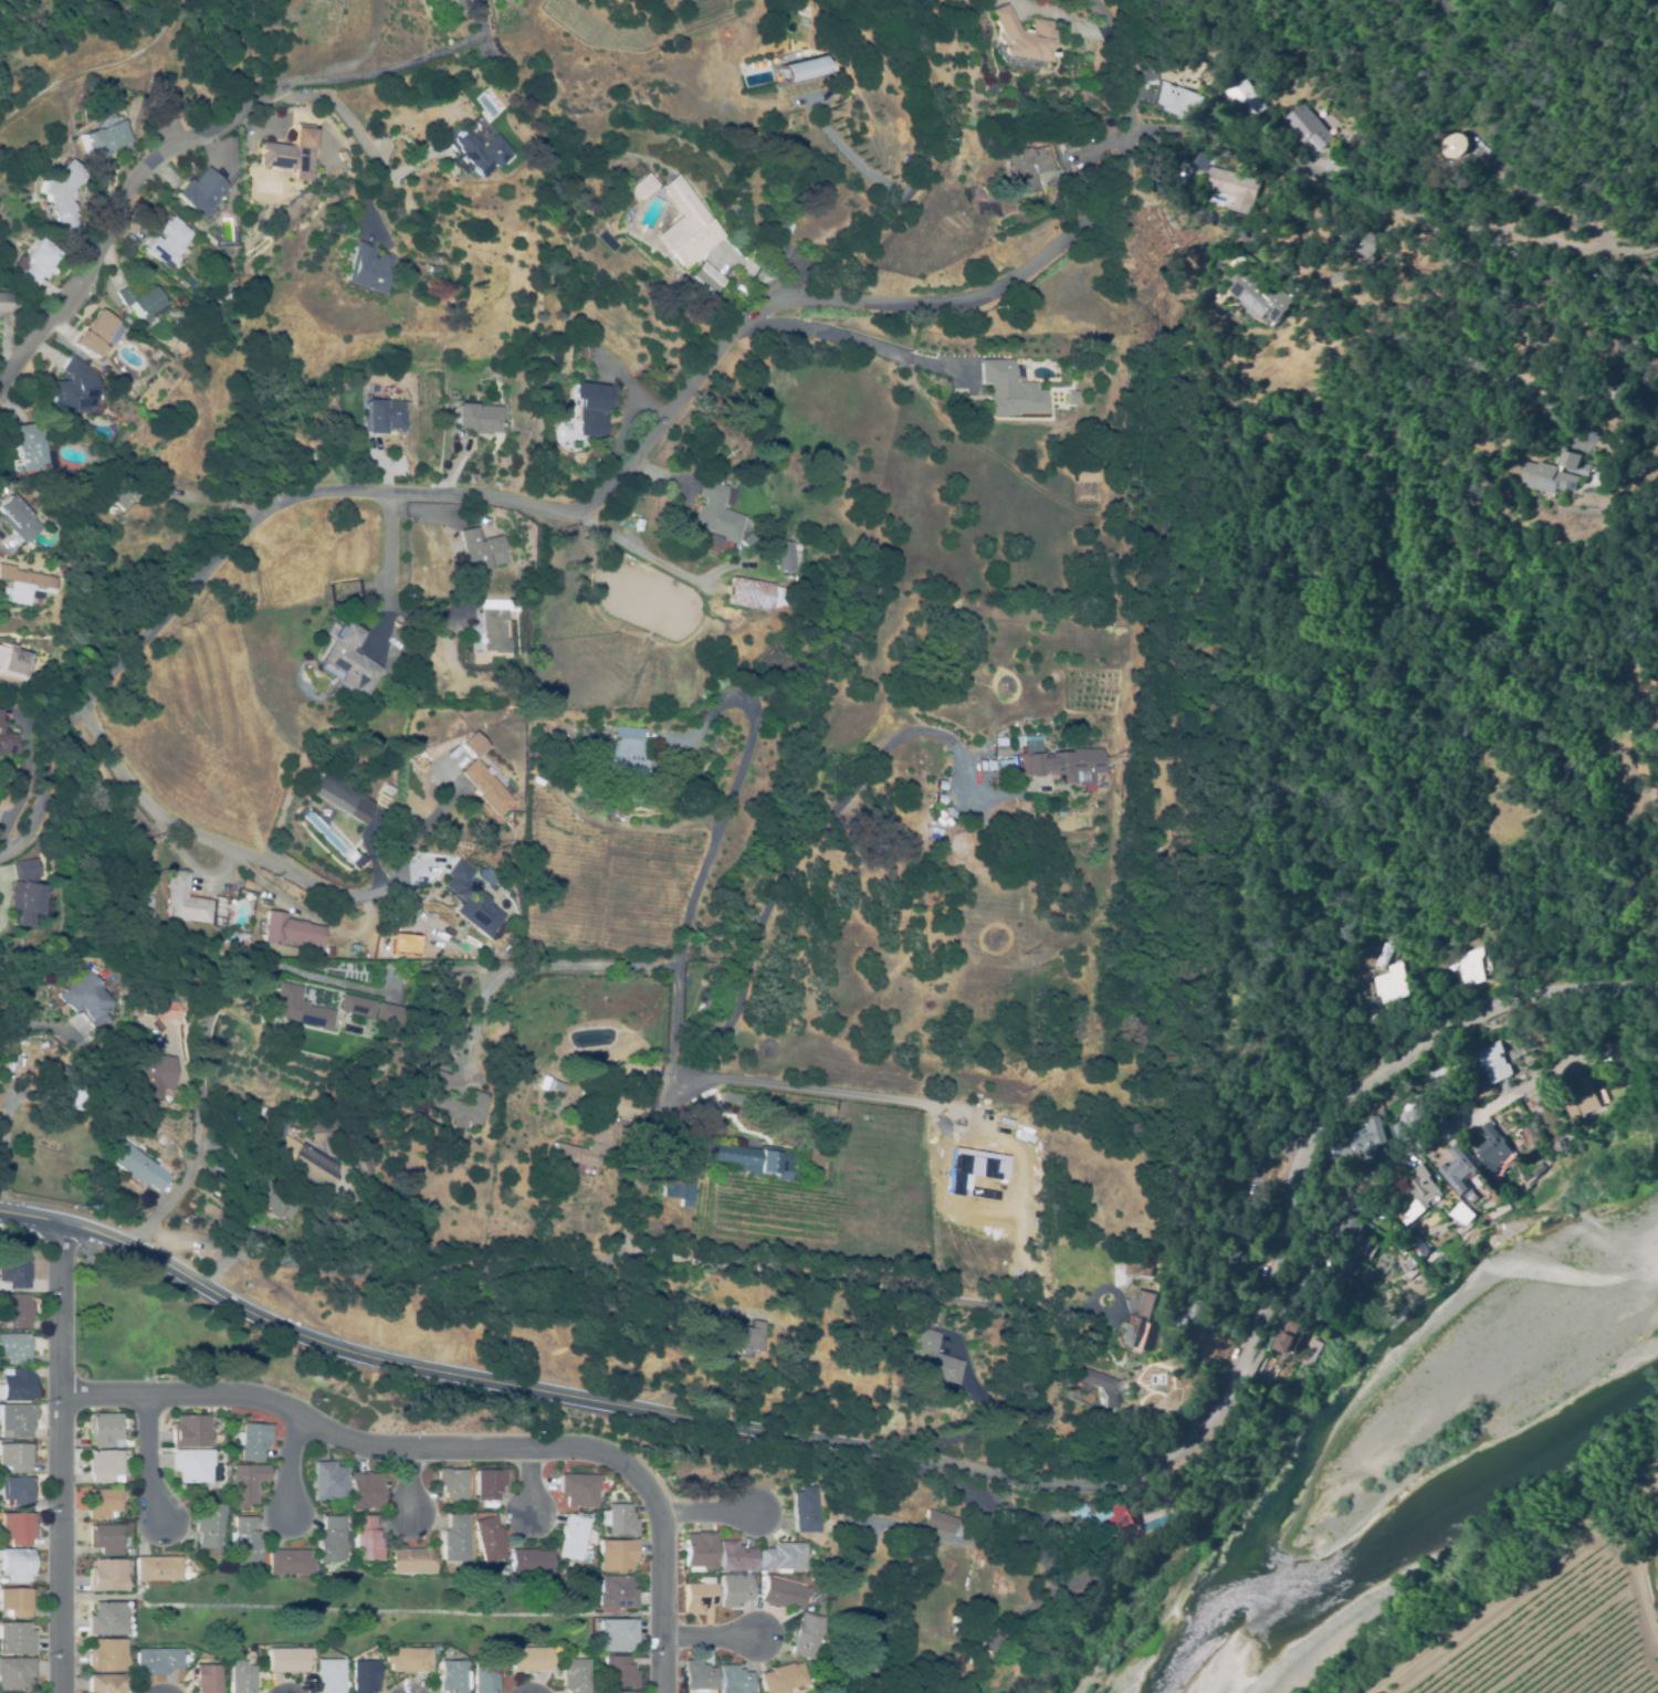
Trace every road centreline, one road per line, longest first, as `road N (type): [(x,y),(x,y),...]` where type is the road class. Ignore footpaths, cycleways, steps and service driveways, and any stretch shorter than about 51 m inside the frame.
road 1 (tertiary): [(0,1210),(98,1232),(282,1327),(426,1373),(1059,1487),(1127,1487),(1195,1440),(1235,1386),(1277,1227),(1314,1128),(1407,1056),(1539,982),(1657,971)]
road 2 (residential): [(0,848),(22,834),(39,806),(54,744),(71,717),(263,512),(327,492),(406,491),(543,507),(584,501),(758,314),(804,301),(917,304),(972,296),(1081,227),(1123,175),(1138,83),(1132,44),(1095,0)]
road 3 (residential): [(636,1473),(602,1454),(414,1450),(347,1440),(252,1397),(60,1396)]
road 4 (residential): [(1133,128),(1231,140),(1419,211),(1657,249)]
road 5 (residential): [(1153,129),(1161,172),(1195,217),(1248,260),(1339,328),(1550,438)]
road 6 (residential): [(130,1245),(183,1240),(340,1273),(523,1270),(608,1260),(623,1250)]
road 7 (residential): [(61,1692),(64,1222)]
road 8 (residential): [(1244,1354),(1263,1340),(1319,1265),(1347,1189),(1433,1150),(1567,1064)]
road 9 (residential): [(0,378),(162,154),(272,86)]
road 10 (residential): [(791,304),(827,246),(905,179),(908,0)]
road 11 (residential): [(664,1692),(662,1514),(636,1473)]
road 12 (track): [(181,0),(138,51),(67,75),(0,122)]
road 13 (residential): [(166,1526),(151,1497),(147,1396)]

